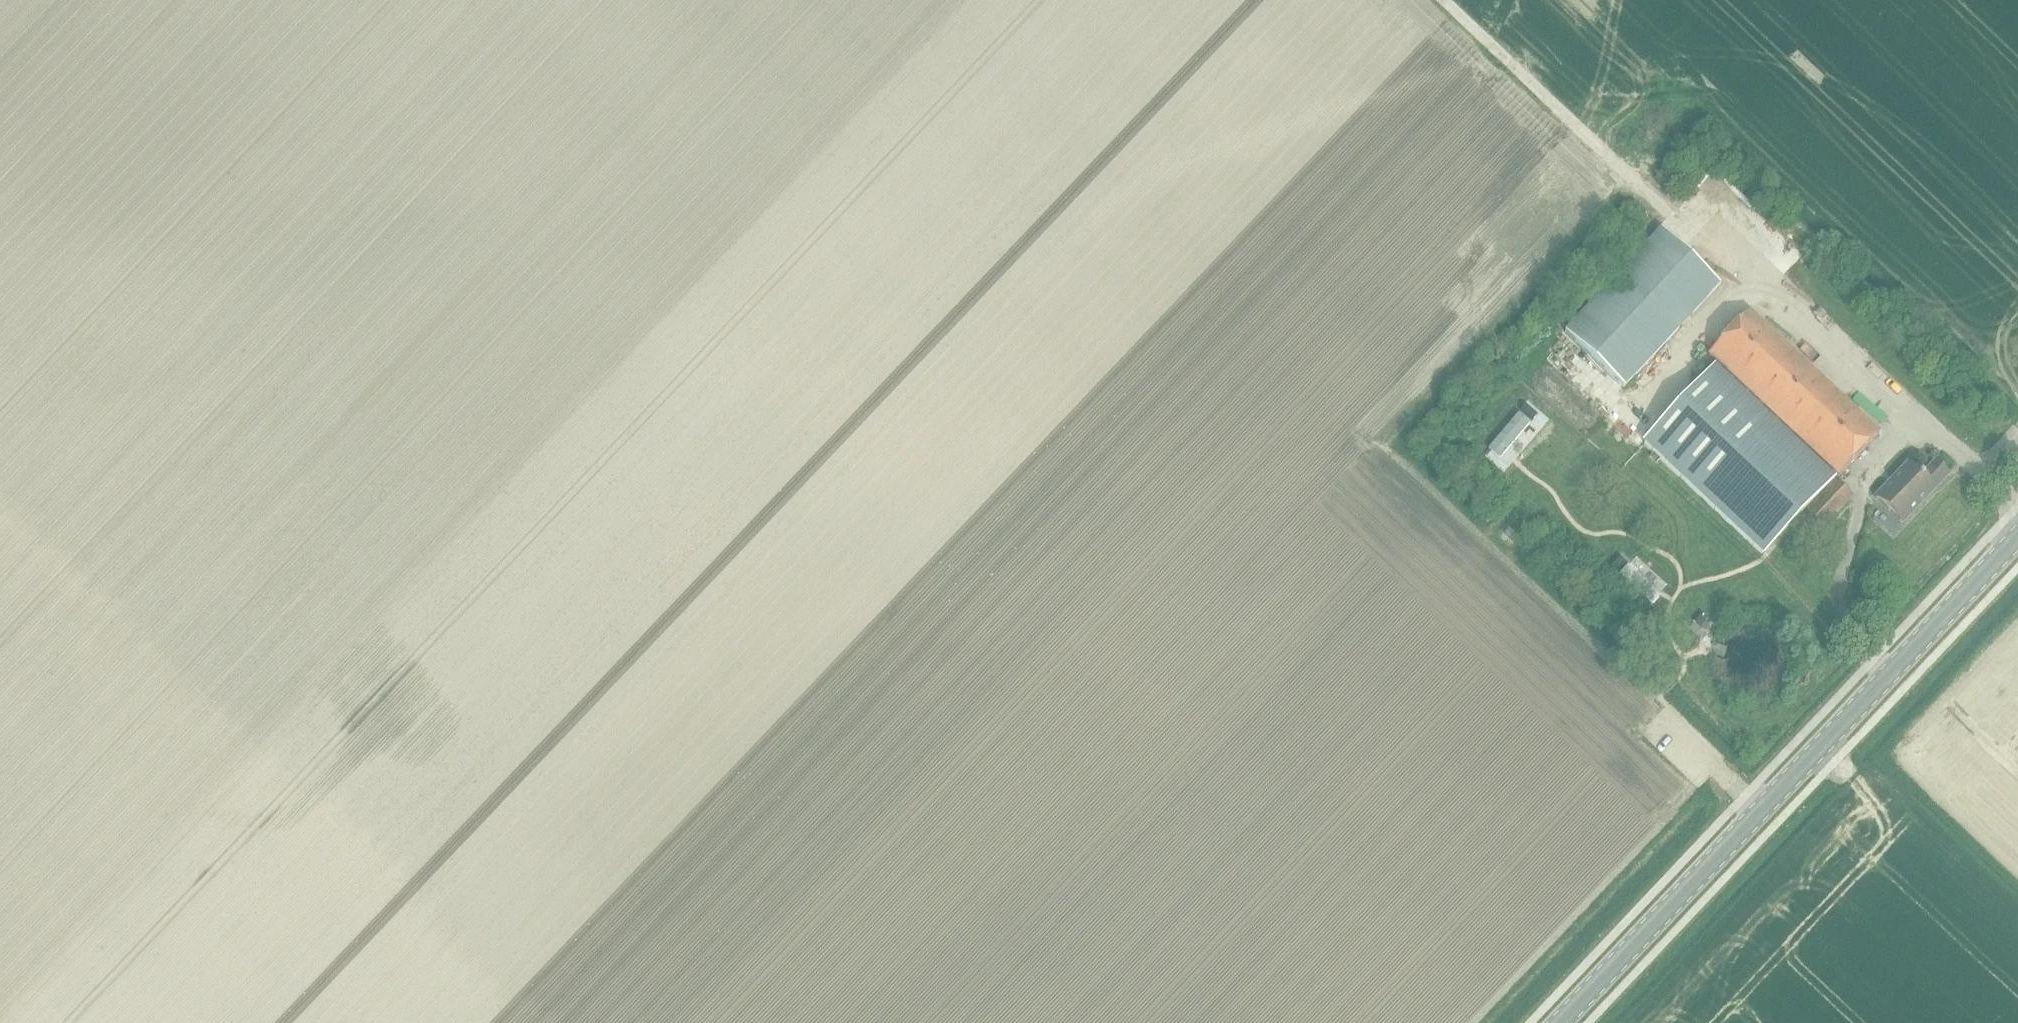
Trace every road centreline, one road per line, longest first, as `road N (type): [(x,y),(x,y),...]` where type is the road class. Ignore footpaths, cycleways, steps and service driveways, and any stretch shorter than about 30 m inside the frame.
road 1 (secondary): [(1562,1022),(2017,541)]
road 2 (track): [(1664,207),(1447,0)]

